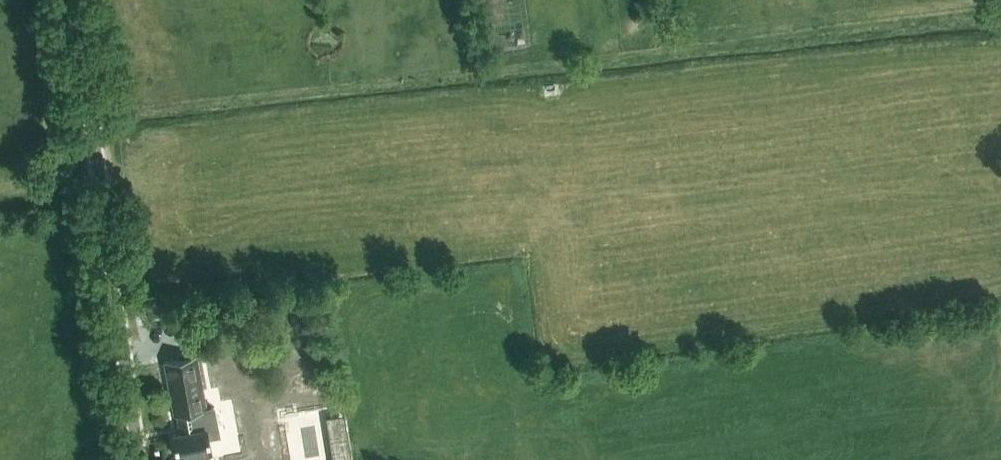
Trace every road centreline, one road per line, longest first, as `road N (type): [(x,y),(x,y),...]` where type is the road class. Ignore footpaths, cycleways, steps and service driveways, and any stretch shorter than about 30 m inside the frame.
road 1 (unclassified): [(137,459),(71,0)]

